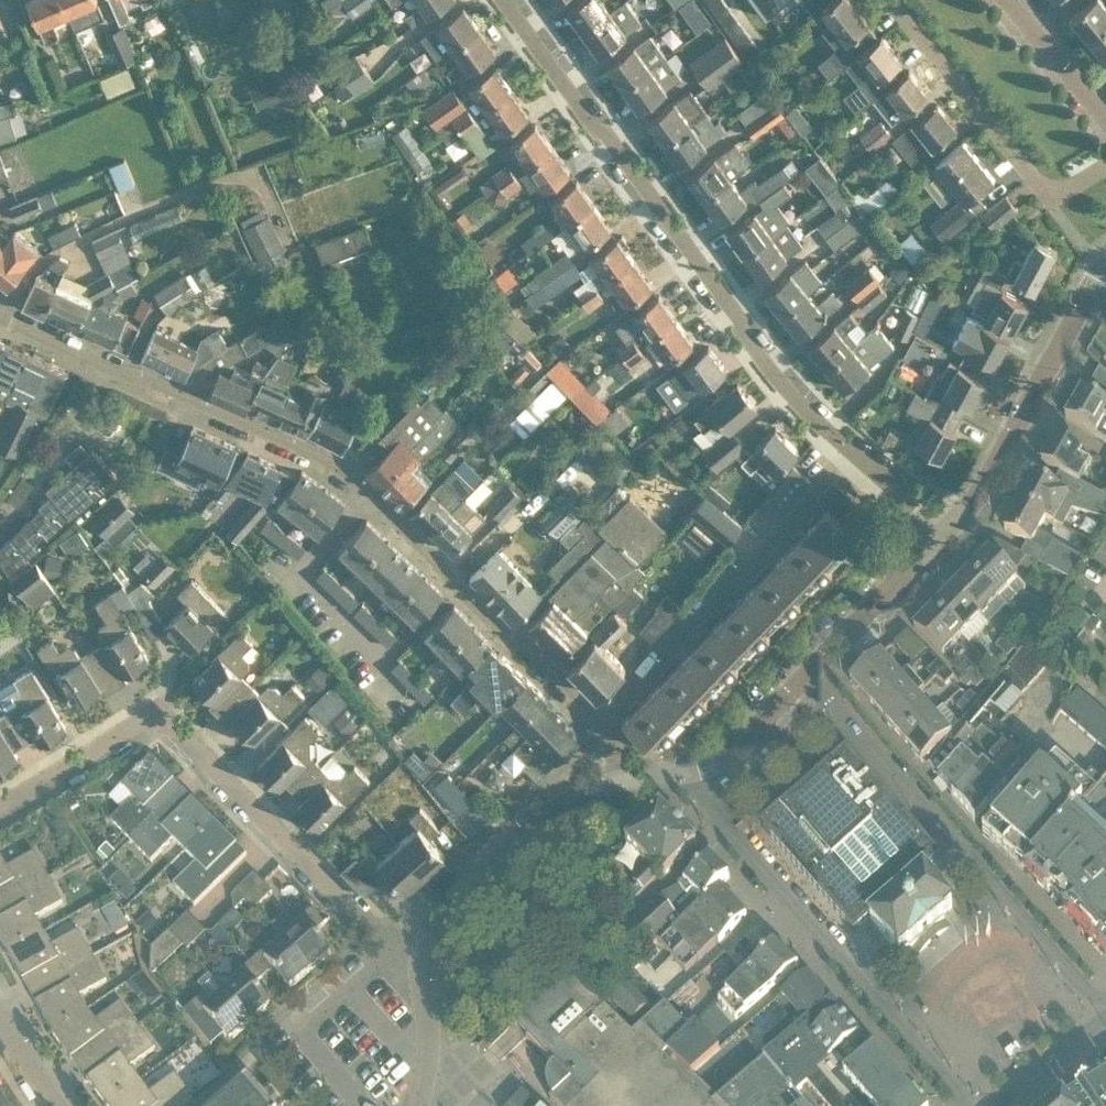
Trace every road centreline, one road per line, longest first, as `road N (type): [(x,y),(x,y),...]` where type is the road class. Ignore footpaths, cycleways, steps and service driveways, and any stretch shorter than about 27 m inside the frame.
road 1 (residential): [(621,785),(605,719),(525,643),(494,625),(393,514),(330,463),(0,317)]
road 2 (residential): [(946,531),(772,374),(515,0)]
road 3 (residential): [(0,805),(137,721),(158,720),(180,731),(369,928),(420,962)]
road 4 (residential): [(1105,1017),(804,687)]
road 5 (residential): [(696,768),(705,803),(969,1105)]
road 6 (residential): [(1105,263),(973,504),(946,531)]
road 7 (residential): [(894,0),(1045,189),(1064,190),(1105,162)]
road 8 (residential): [(420,962),(466,879),(528,826),(585,794),(621,785)]
road 9 (residential): [(946,531),(804,687)]
road 10 (residential): [(1105,117),(1007,0)]
road 11 (residential): [(421,1105),(427,1075),(420,962)]
road 12 (residential): [(804,687),(719,761),(696,768)]
road 13 (tertiary): [(1105,1018),(1000,1105)]

